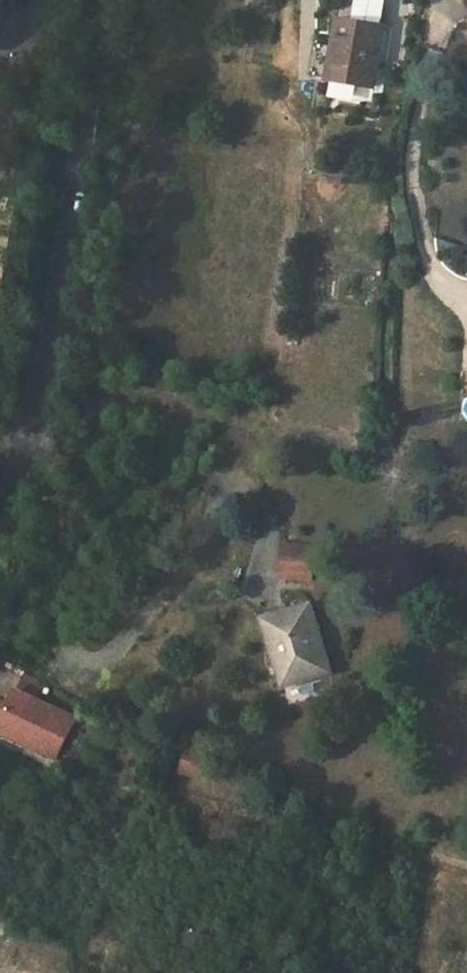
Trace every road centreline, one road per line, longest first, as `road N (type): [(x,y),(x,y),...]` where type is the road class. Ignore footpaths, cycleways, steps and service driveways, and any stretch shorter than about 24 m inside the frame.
road 1 (residential): [(0,504),(29,432),(49,346),(103,0)]

